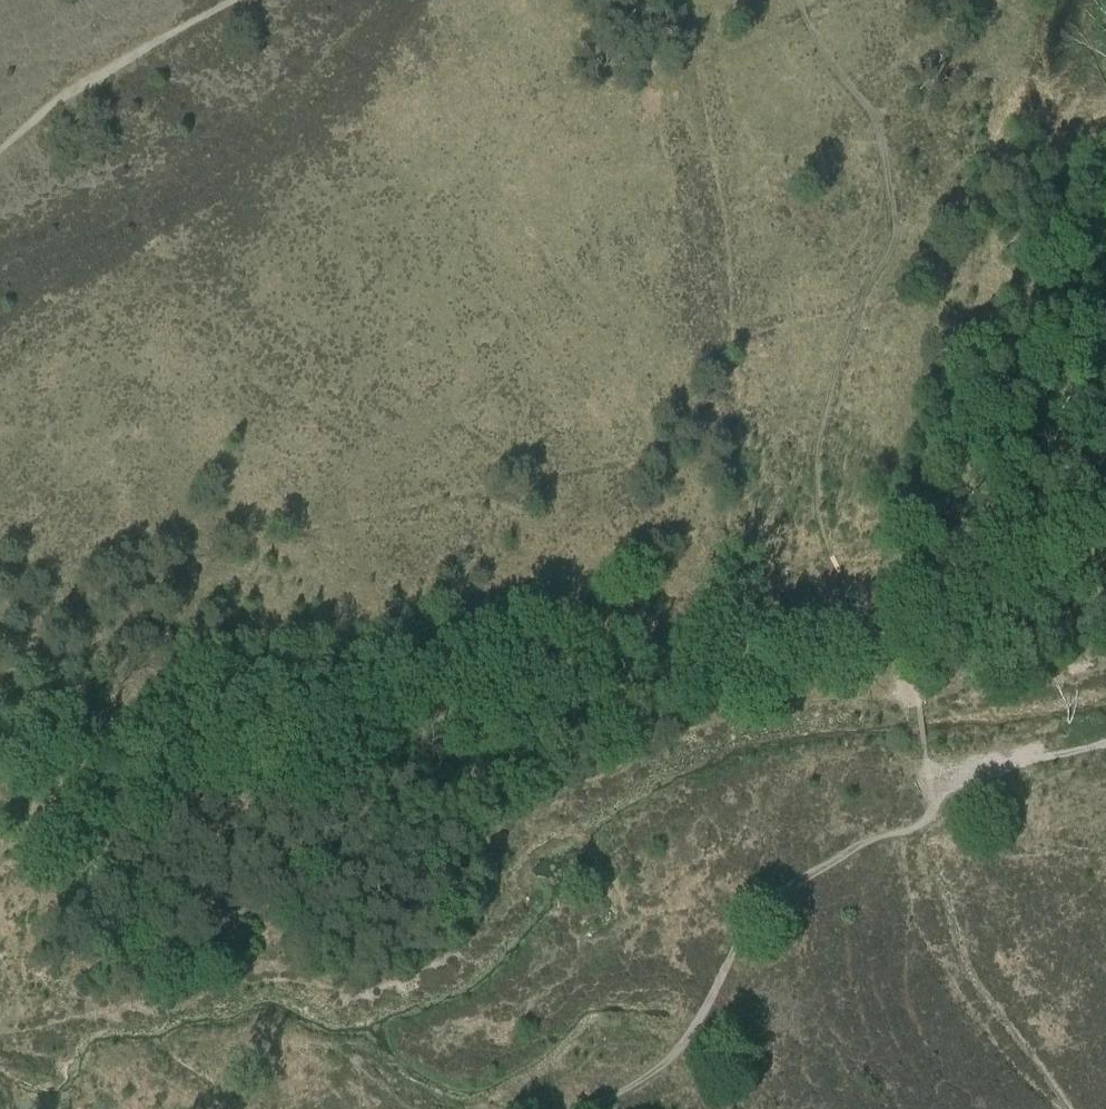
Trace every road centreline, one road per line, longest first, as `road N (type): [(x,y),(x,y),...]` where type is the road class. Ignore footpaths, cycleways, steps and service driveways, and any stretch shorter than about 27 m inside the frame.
road 1 (track): [(595,1108),(680,1049),(767,902),(873,837),(929,826)]
road 2 (track): [(233,0),(98,77),(0,149)]

